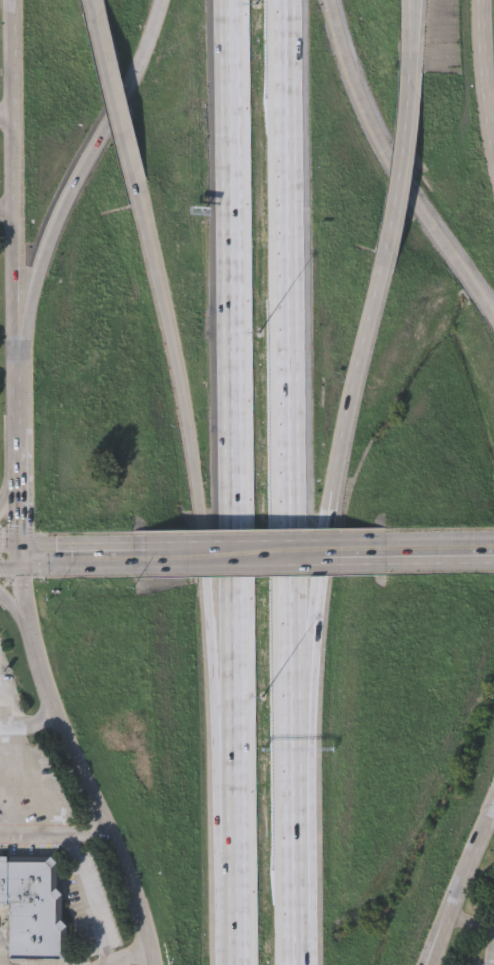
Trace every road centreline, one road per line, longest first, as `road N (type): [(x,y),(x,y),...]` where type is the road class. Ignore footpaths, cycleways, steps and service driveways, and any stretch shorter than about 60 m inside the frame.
road 1 (motorway): [(222,0),(228,767)]
road 2 (motorway): [(300,765),(295,0)]
road 3 (motorway): [(142,188),(174,339),(228,767)]
road 4 (motorway): [(300,765),(339,461),(386,269)]
road 5 (motorway): [(493,329),(372,132),(326,0)]
road 6 (motorway): [(162,0),(18,331)]
road 7 (secondary): [(11,0),(18,331)]
road 8 (secondary): [(40,664),(157,964)]
road 9 (secondary): [(388,545),(146,546)]
road 10 (motorway): [(386,269),(402,205),(419,34)]
road 11 (motorway): [(303,964),(300,765)]
road 12 (motorway): [(228,767),(231,964)]
road 13 (motorway): [(93,0),(142,188)]
road 14 (secondary): [(146,571),(317,570)]
road 15 (secondary): [(493,136),(482,0)]
road 16 (secondary): [(146,546),(22,547)]
road 17 (secondary): [(23,571),(146,571)]

